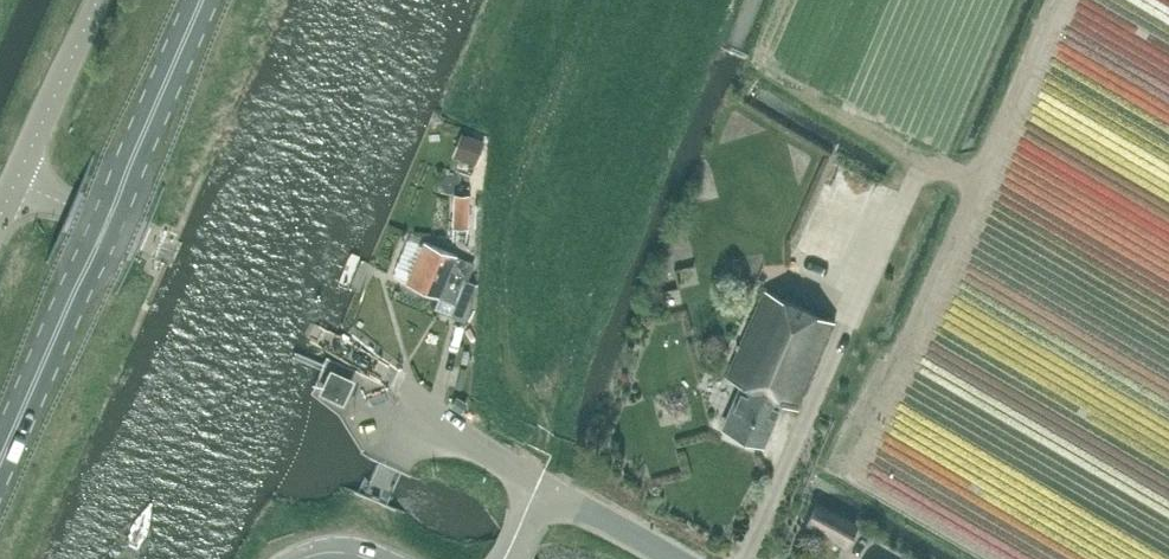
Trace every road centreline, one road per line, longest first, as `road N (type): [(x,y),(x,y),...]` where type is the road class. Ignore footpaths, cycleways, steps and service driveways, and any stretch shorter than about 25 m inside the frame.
road 1 (primary): [(0,461),(202,0)]
road 2 (track): [(536,209),(542,485)]
road 3 (unclassified): [(542,485),(378,370)]
road 4 (unclassified): [(15,180),(96,0)]
road 5 (unclassified): [(173,252),(15,180)]
road 6 (unclassified): [(670,558),(542,485)]

